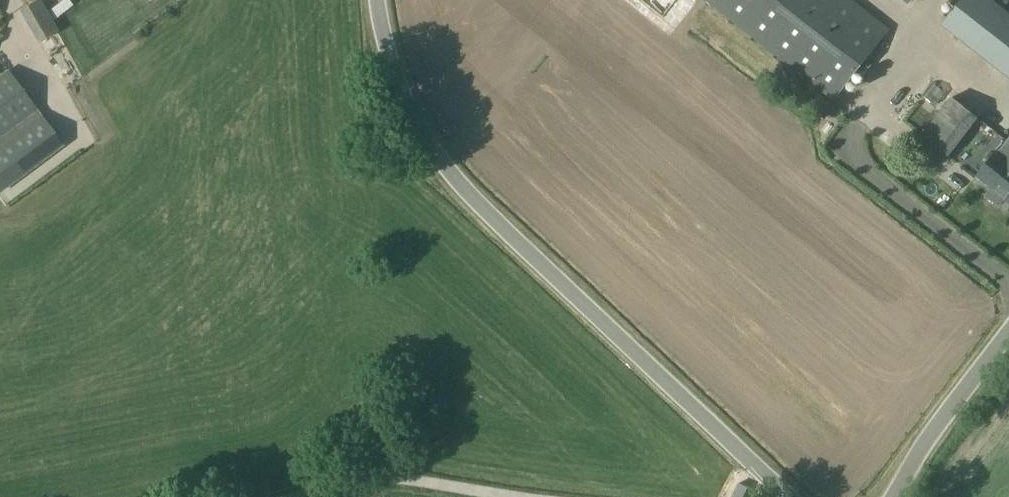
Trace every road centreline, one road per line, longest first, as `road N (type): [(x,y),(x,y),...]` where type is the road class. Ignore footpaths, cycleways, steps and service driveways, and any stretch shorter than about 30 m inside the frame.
road 1 (unclassified): [(791,496),(466,189),(401,99),(380,0)]
road 2 (unclassified): [(281,496),(385,478),(518,496)]
road 3 (unclassified): [(891,496),(1008,341)]

